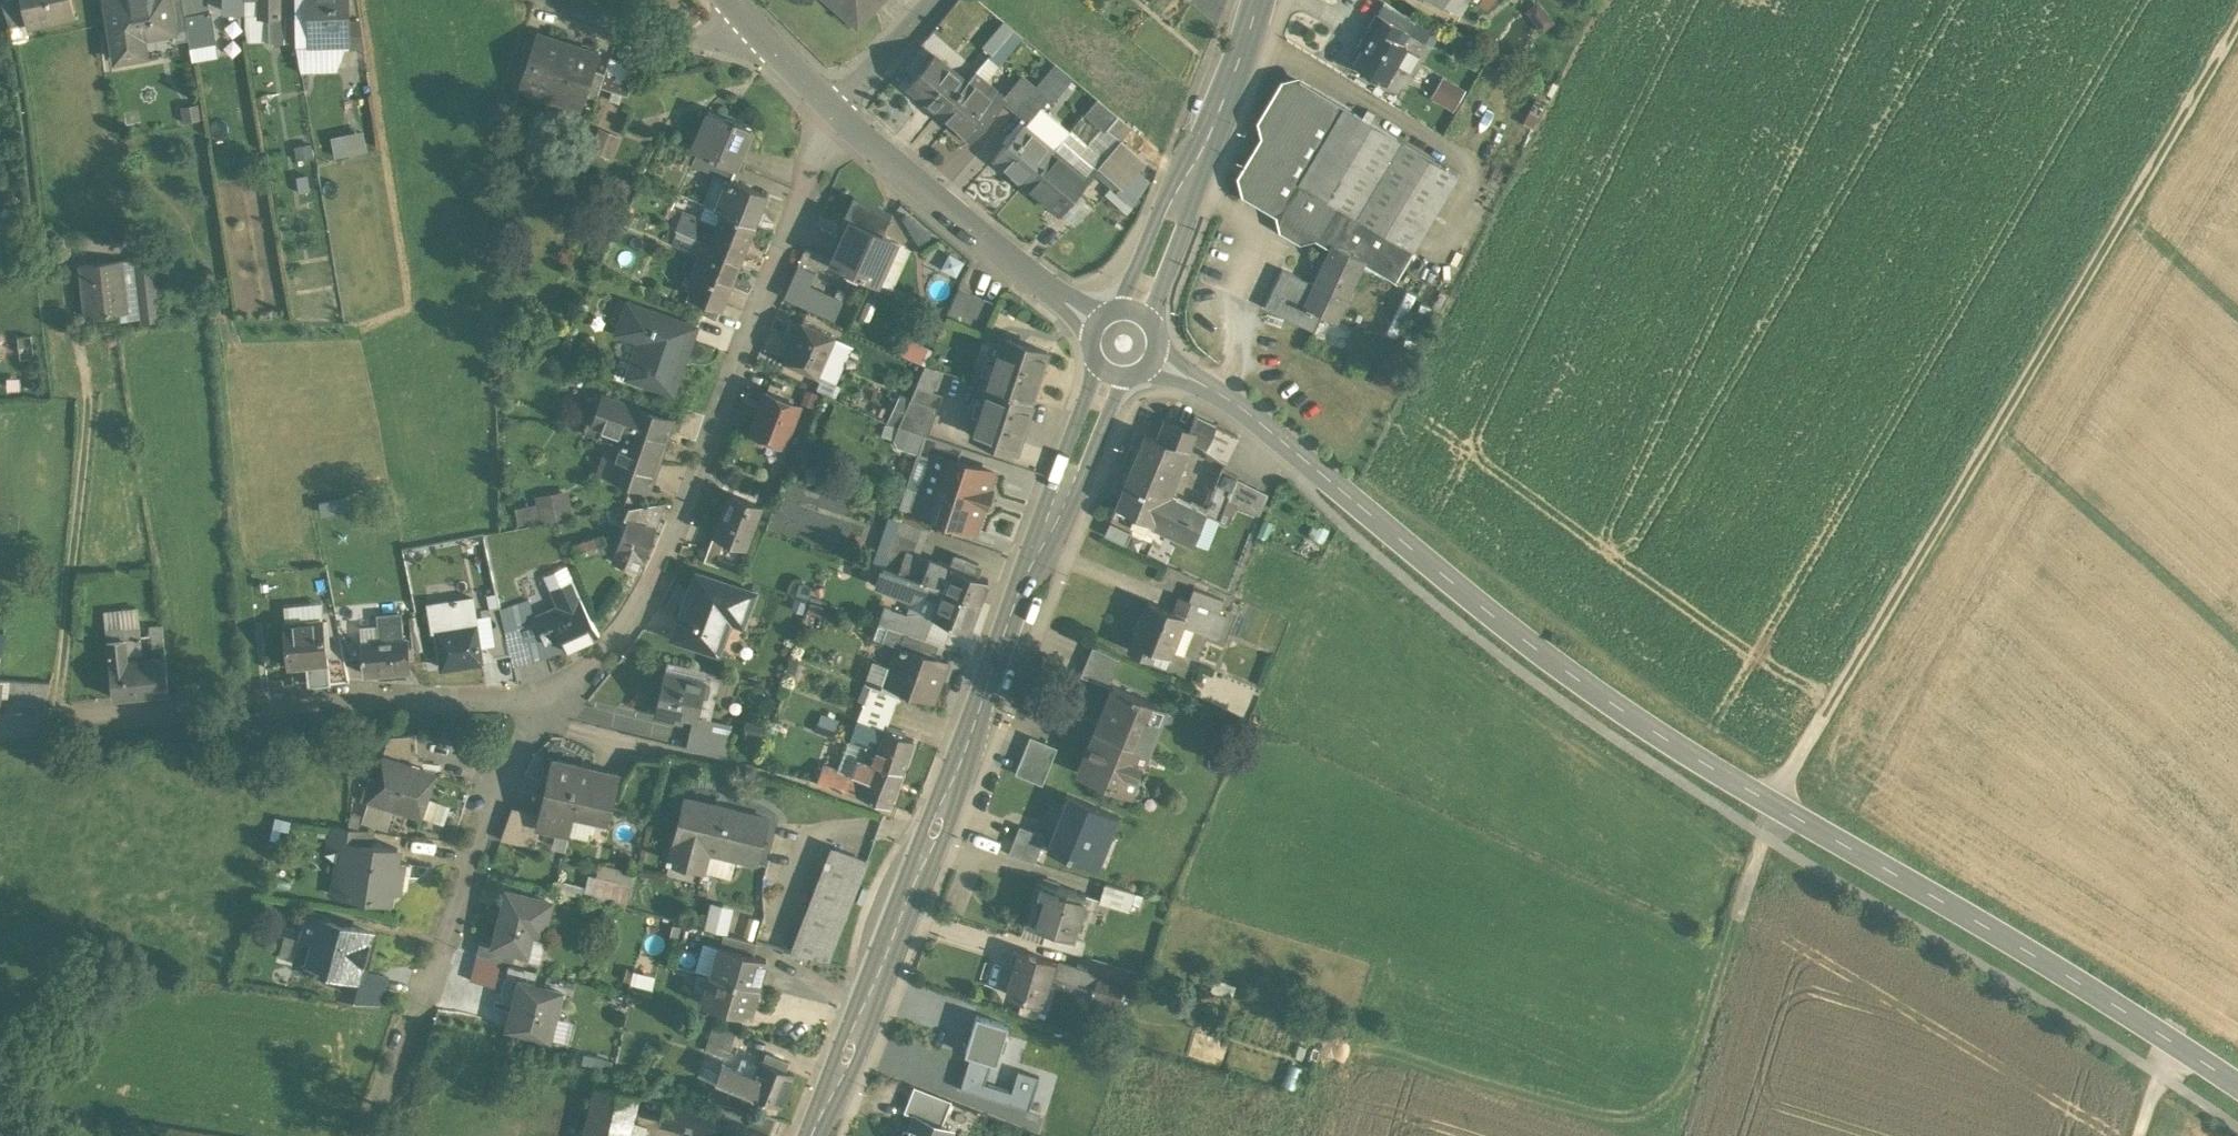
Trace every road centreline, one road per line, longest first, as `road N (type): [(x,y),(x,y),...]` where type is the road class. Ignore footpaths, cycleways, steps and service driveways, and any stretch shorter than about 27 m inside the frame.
road 1 (tertiary): [(2237,1083),(1675,746),(1407,554),(1234,401),(1151,356)]
road 2 (track): [(2237,22),(1773,803)]
road 3 (primary): [(812,1135),(1111,371)]
road 4 (residential): [(843,122),(803,201),(652,590),(600,662),(533,700)]
road 5 (residential): [(533,700),(341,695),(0,730)]
road 6 (track): [(88,337),(64,722)]
road 7 (residential): [(533,700),(538,719),(469,847),(407,1016)]
road 8 (primary): [(1133,313),(1221,108),(1257,0)]
road 9 (tertiary): [(1096,328),(843,122)]
road 10 (track): [(1670,1135),(1734,922)]
road 11 (residential): [(751,39),(731,54),(572,0)]
road 12 (residential): [(929,0),(843,122)]
road 13 (tertiary): [(843,122),(751,39)]
road 14 (track): [(1780,807),(1734,922)]

